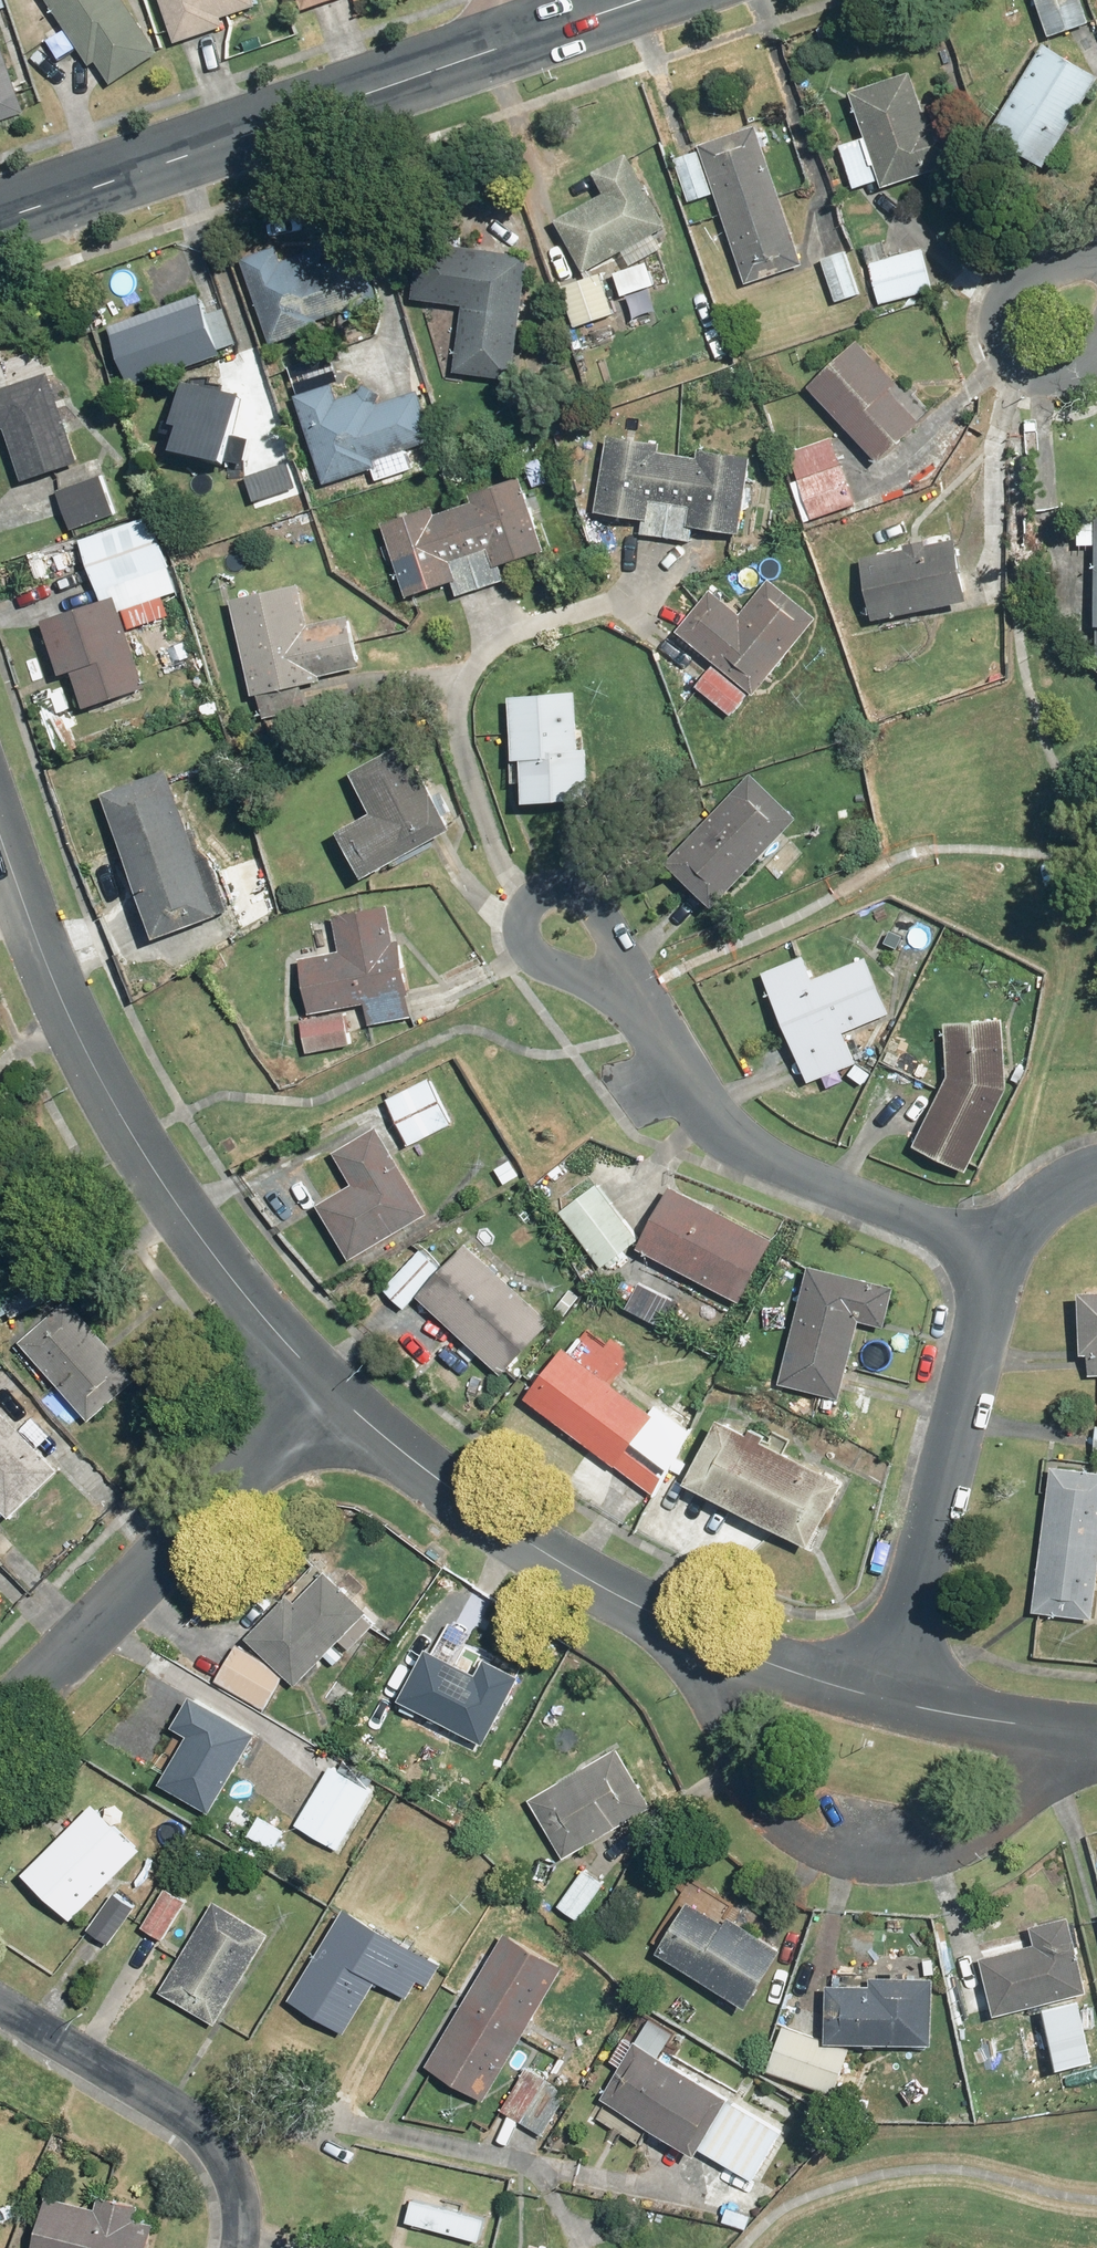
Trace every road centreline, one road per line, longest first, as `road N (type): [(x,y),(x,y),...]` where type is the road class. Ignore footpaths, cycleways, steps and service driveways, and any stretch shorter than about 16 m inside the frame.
road 1 (residential): [(893,1698),(798,1673),(617,1591),(392,1440),(332,1382)]
road 2 (residential): [(332,1382),(255,1302),(137,1140),(74,1030),(0,834)]
road 3 (tertiary): [(0,219),(519,43)]
road 4 (residential): [(617,988),(696,1100),(759,1151),(1003,1257)]
road 5 (residential): [(0,1713),(332,1382)]
road 6 (residential): [(1003,1257),(893,1698)]
road 7 (residential): [(242,2247),(240,2190),(222,2147),(151,2089),(0,2005)]
road 8 (residential): [(617,988),(533,951),(517,915),(532,895),(558,887),(579,893),(602,929)]
road 9 (residential): [(1096,1734),(963,1717),(893,1698)]
road 10 (residential): [(1096,1182),(1062,1193),(1031,1218),(1003,1257)]

